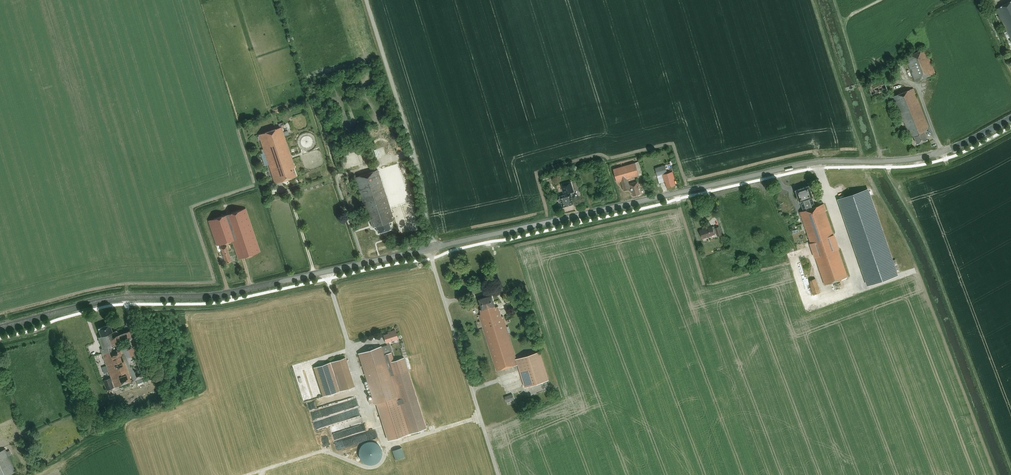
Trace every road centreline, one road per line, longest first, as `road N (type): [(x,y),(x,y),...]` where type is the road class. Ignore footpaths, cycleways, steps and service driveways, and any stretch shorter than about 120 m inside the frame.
road 1 (secondary): [(430,248),(790,167),(926,156),(1010,119)]
road 2 (secondary): [(0,329),(108,299),(220,295),(430,248)]
road 3 (unclassified): [(430,248),(414,153),(367,0)]
road 4 (unclassified): [(499,474),(430,248)]

